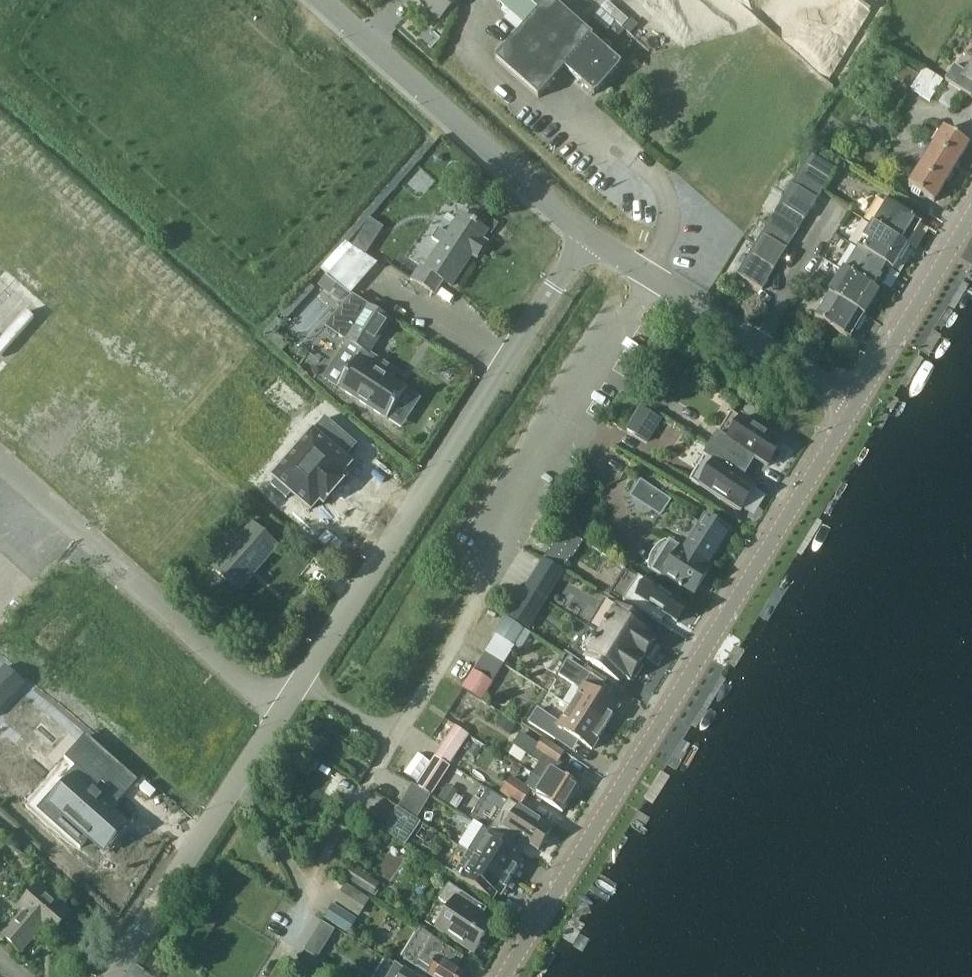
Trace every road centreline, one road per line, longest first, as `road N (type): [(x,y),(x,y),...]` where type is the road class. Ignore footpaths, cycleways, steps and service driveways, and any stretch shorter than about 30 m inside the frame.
road 1 (unclassified): [(116,976),(591,238)]
road 2 (tertiary): [(503,976),(855,402)]
road 3 (track): [(0,459),(287,711)]
road 4 (unclassified): [(324,0),(591,238)]
road 5 (track): [(304,686),(391,731),(439,672),(486,574),(477,524)]
road 6 (unclassified): [(591,238),(855,402)]
road 7 (tertiary): [(855,402),(971,214)]

